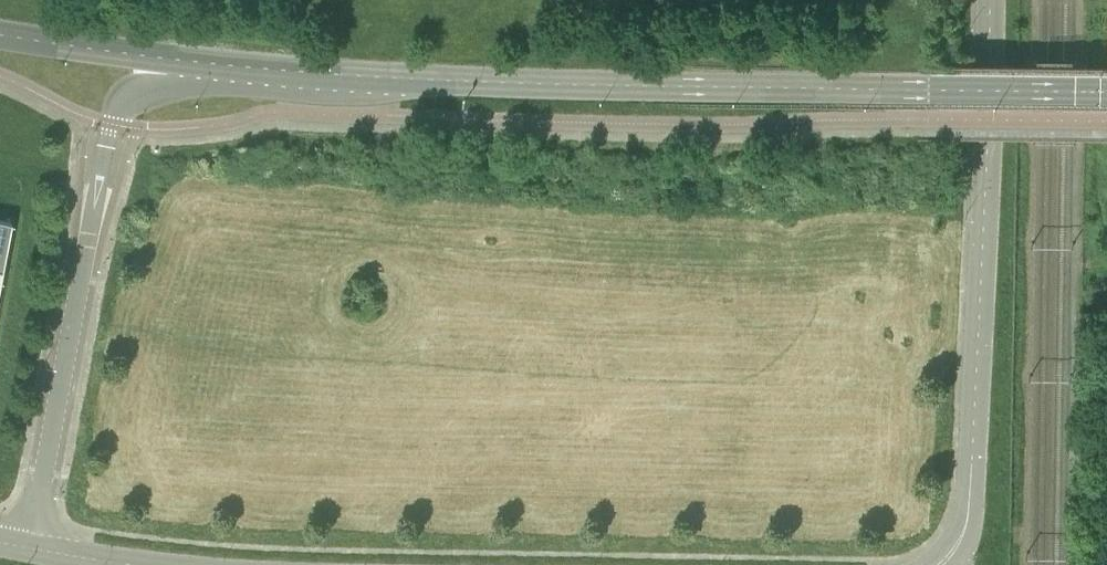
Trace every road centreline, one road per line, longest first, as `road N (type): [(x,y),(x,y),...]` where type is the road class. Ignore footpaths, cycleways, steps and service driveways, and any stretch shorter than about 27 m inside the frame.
road 1 (secondary): [(205,61),(376,75),(1106,92)]
road 2 (tertiary): [(955,557),(979,498),(987,0)]
road 3 (tertiary): [(30,546),(114,124),(142,84),(205,61)]
road 4 (secondary): [(0,33),(205,61)]

